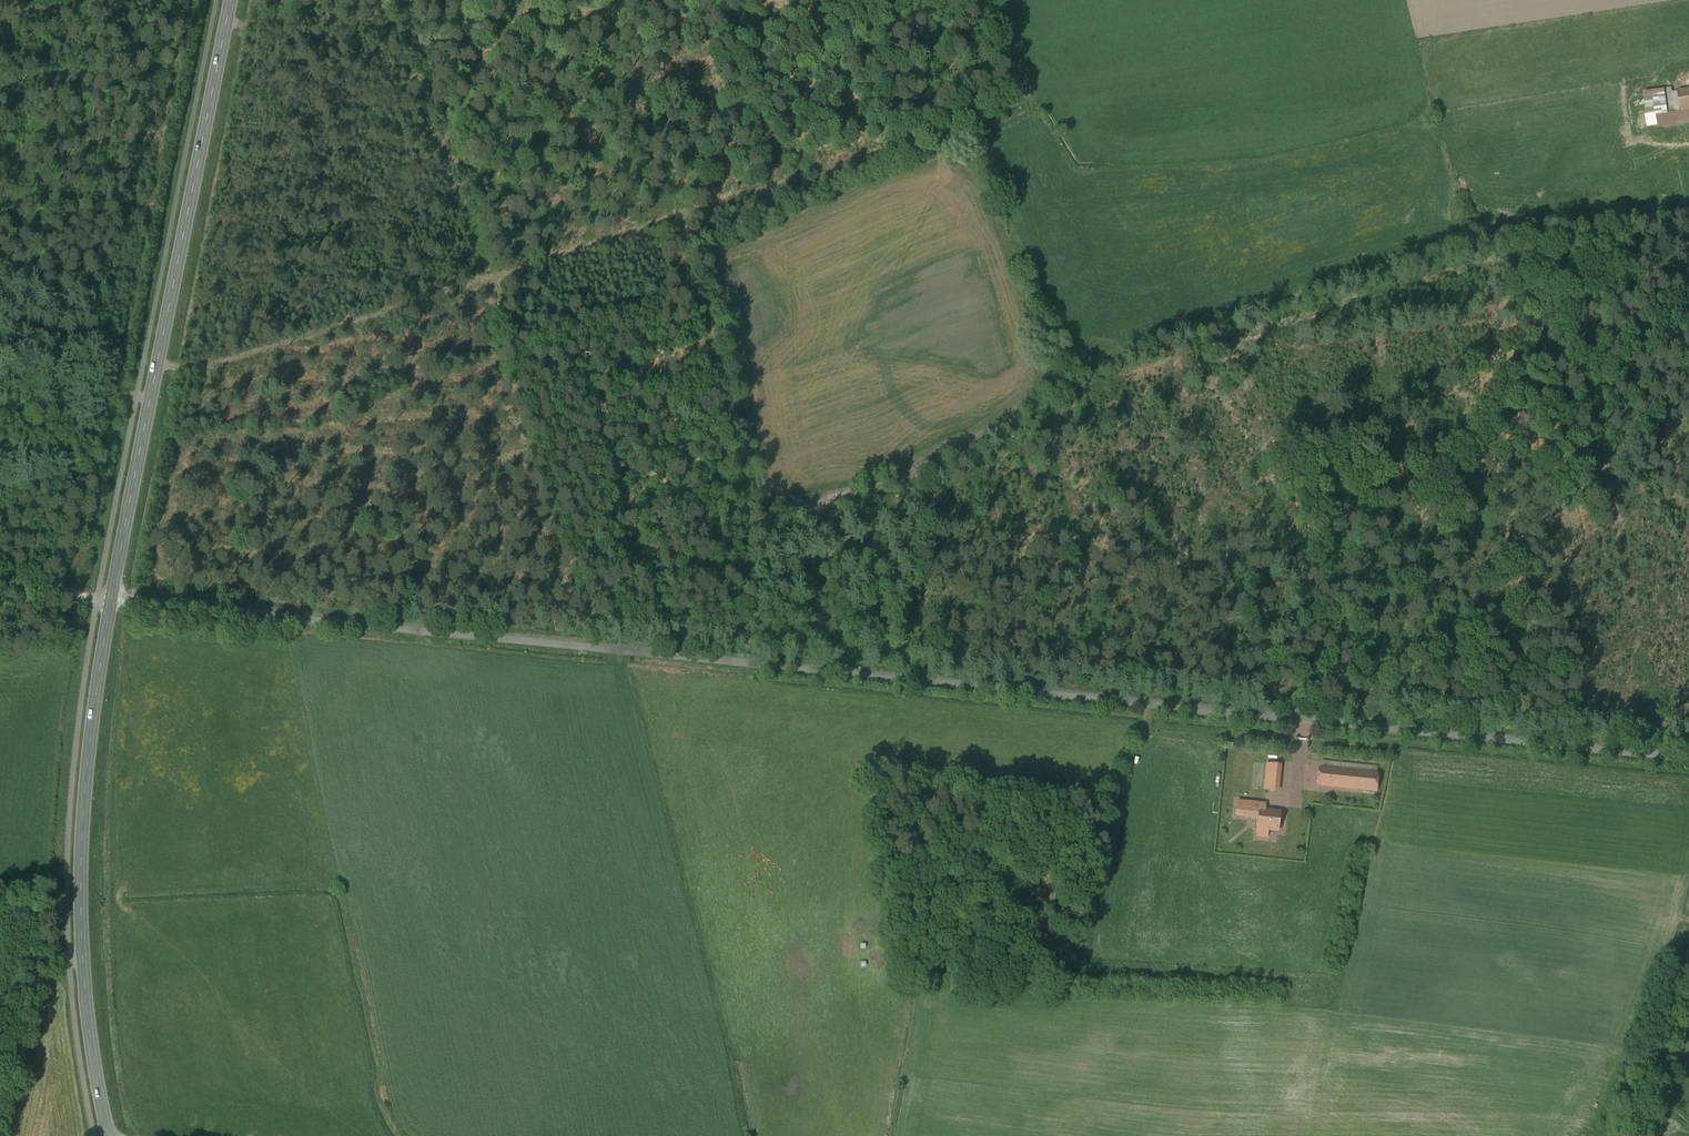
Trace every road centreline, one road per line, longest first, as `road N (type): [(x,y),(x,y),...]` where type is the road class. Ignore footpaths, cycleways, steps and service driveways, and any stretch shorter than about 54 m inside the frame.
road 1 (unclassified): [(1688,759),(111,601)]
road 2 (tertiary): [(231,0),(111,601)]
road 3 (tertiary): [(111,601),(84,795),(81,917),(109,1135)]
road 4 (track): [(961,0),(1011,91),(944,134)]

